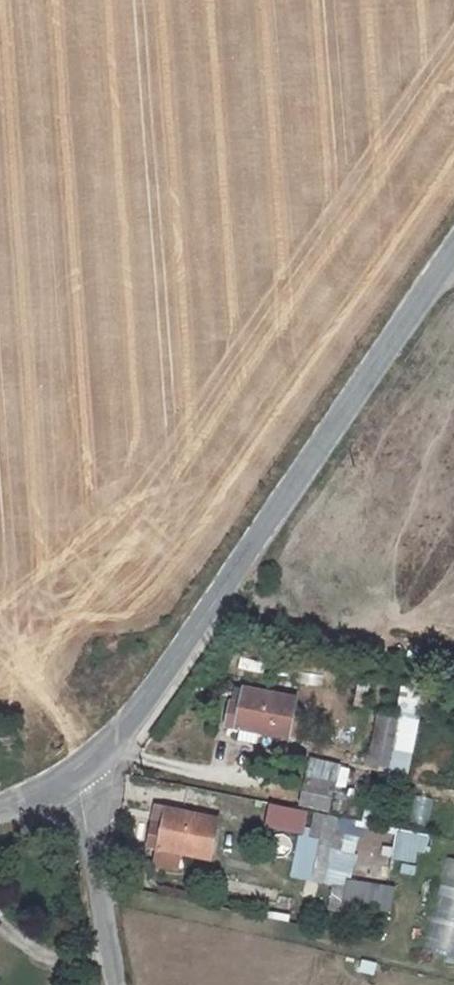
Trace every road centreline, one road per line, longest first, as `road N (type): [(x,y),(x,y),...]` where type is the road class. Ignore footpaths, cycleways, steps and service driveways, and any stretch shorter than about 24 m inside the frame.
road 1 (unclassified): [(77,775),(151,694),(453,239)]
road 2 (residential): [(77,775),(116,984)]

